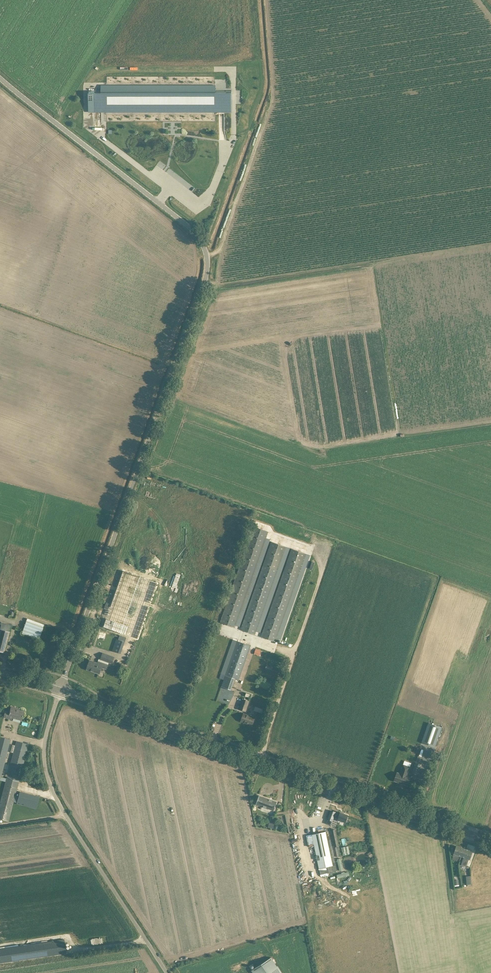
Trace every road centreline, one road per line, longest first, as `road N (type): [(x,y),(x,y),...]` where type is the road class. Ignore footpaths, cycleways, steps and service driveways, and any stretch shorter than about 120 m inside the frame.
road 1 (unclassified): [(60,690),(208,263),(186,224),(0,77)]
road 2 (tertiary): [(490,840),(60,690)]
road 3 (unclassified): [(168,972),(51,786),(44,746),(60,690)]

